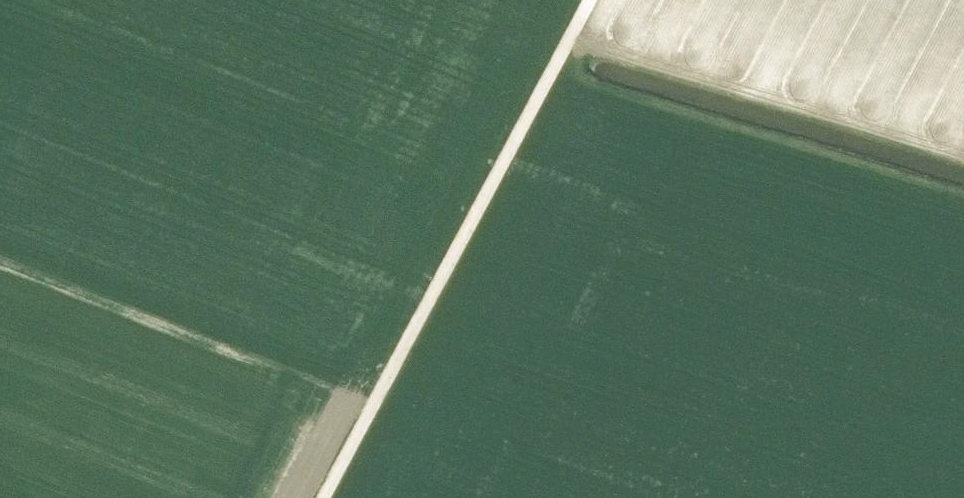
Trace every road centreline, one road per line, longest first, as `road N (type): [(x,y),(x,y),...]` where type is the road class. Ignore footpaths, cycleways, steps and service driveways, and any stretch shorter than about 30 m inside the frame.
road 1 (unclassified): [(590,0),(323,497)]

